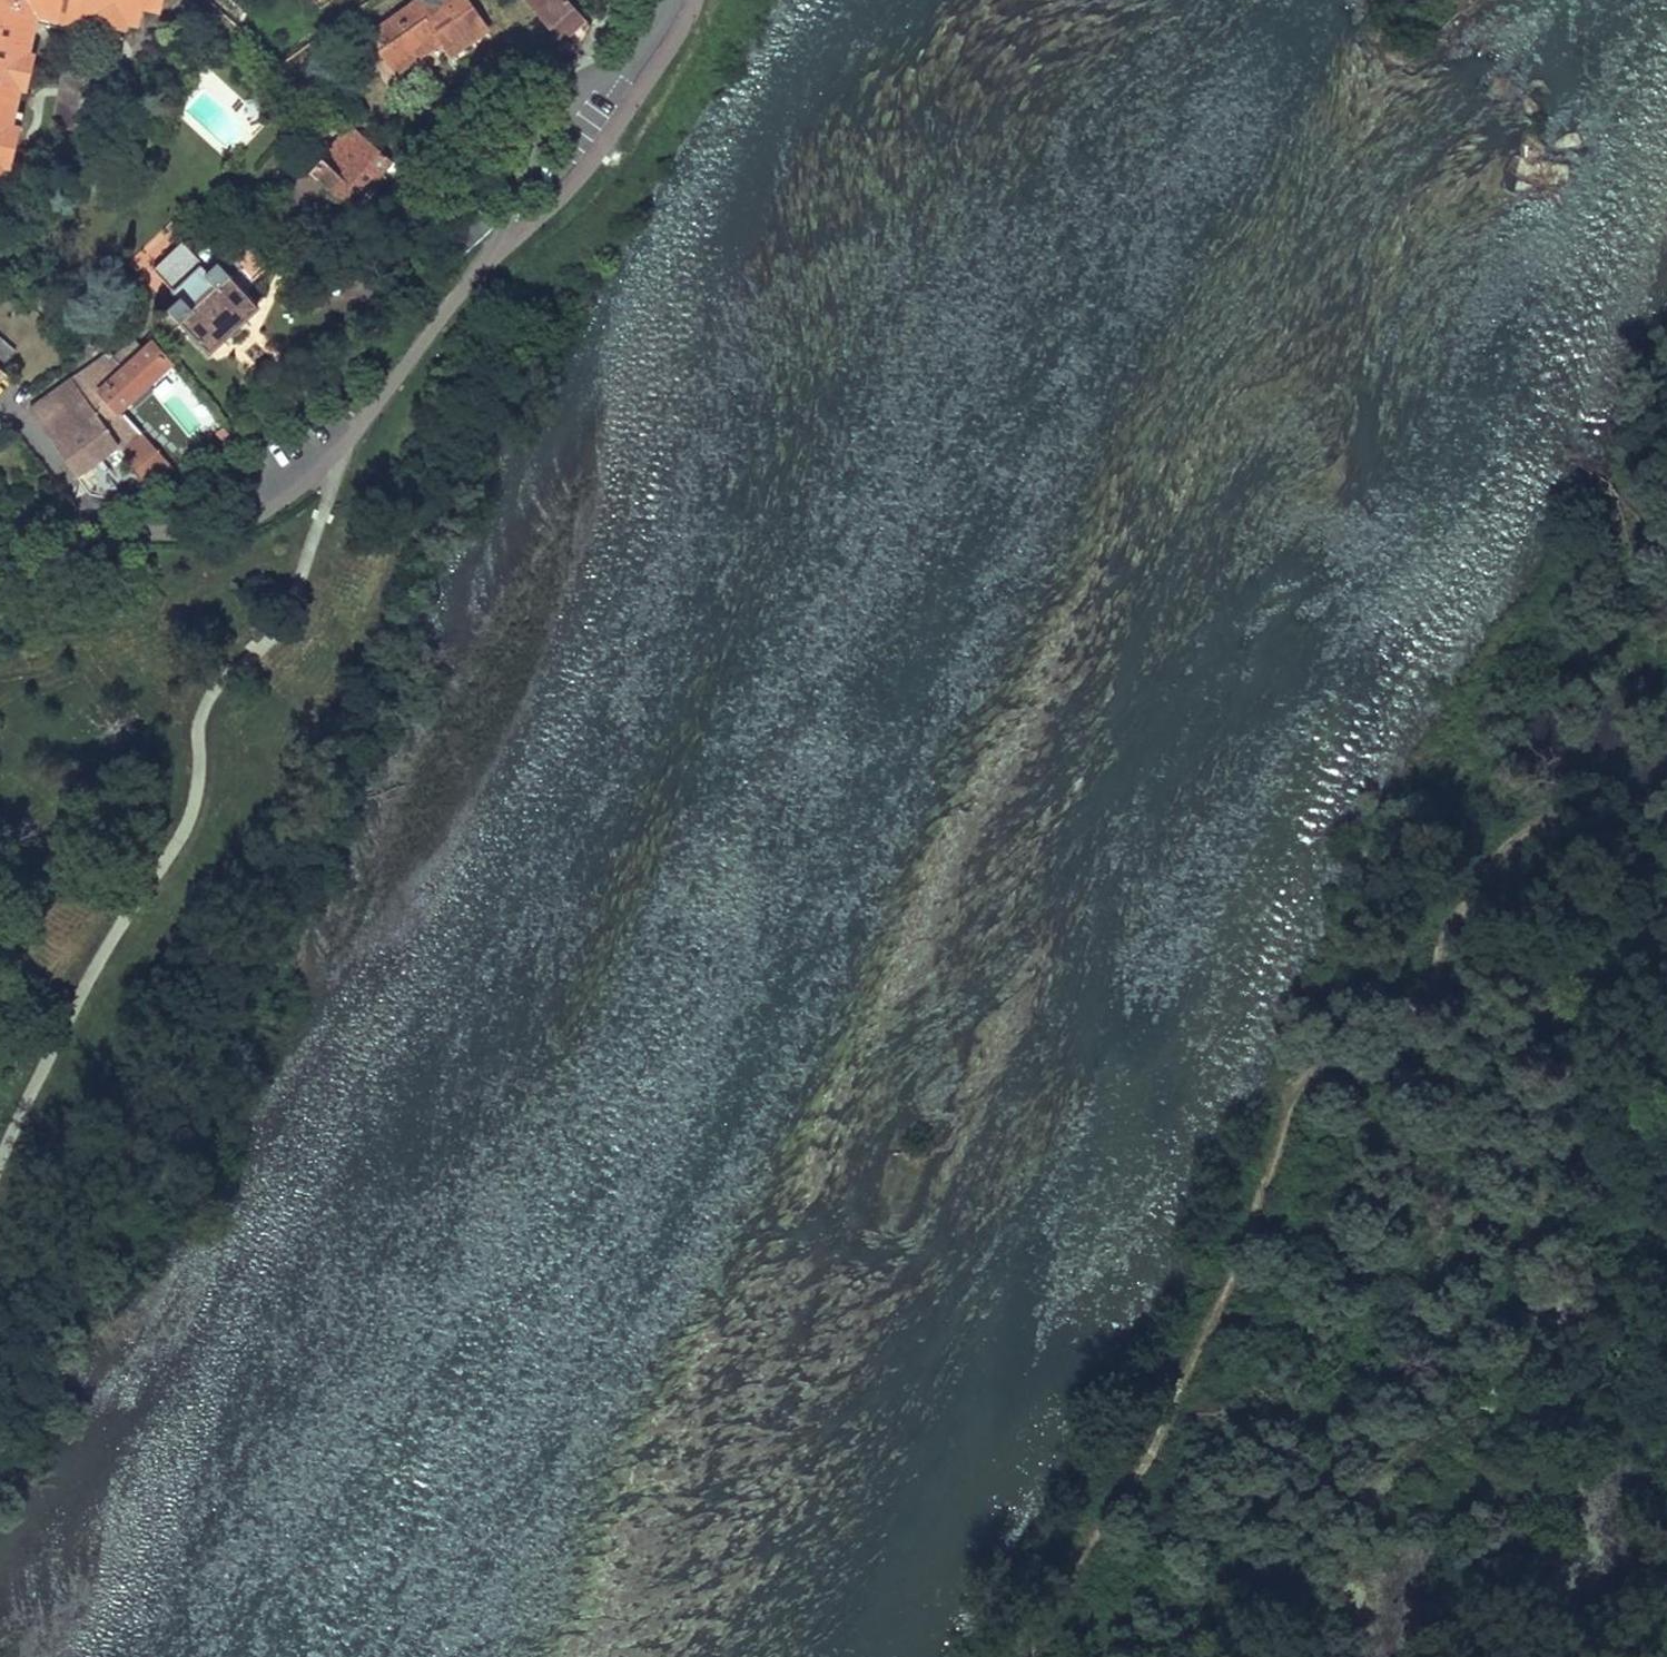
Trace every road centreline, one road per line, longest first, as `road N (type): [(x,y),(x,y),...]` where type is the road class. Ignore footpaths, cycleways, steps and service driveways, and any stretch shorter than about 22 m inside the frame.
road 1 (residential): [(670,0),(639,44),(582,86),(541,132),(498,247)]
road 2 (residential): [(0,416),(16,416),(90,518)]

